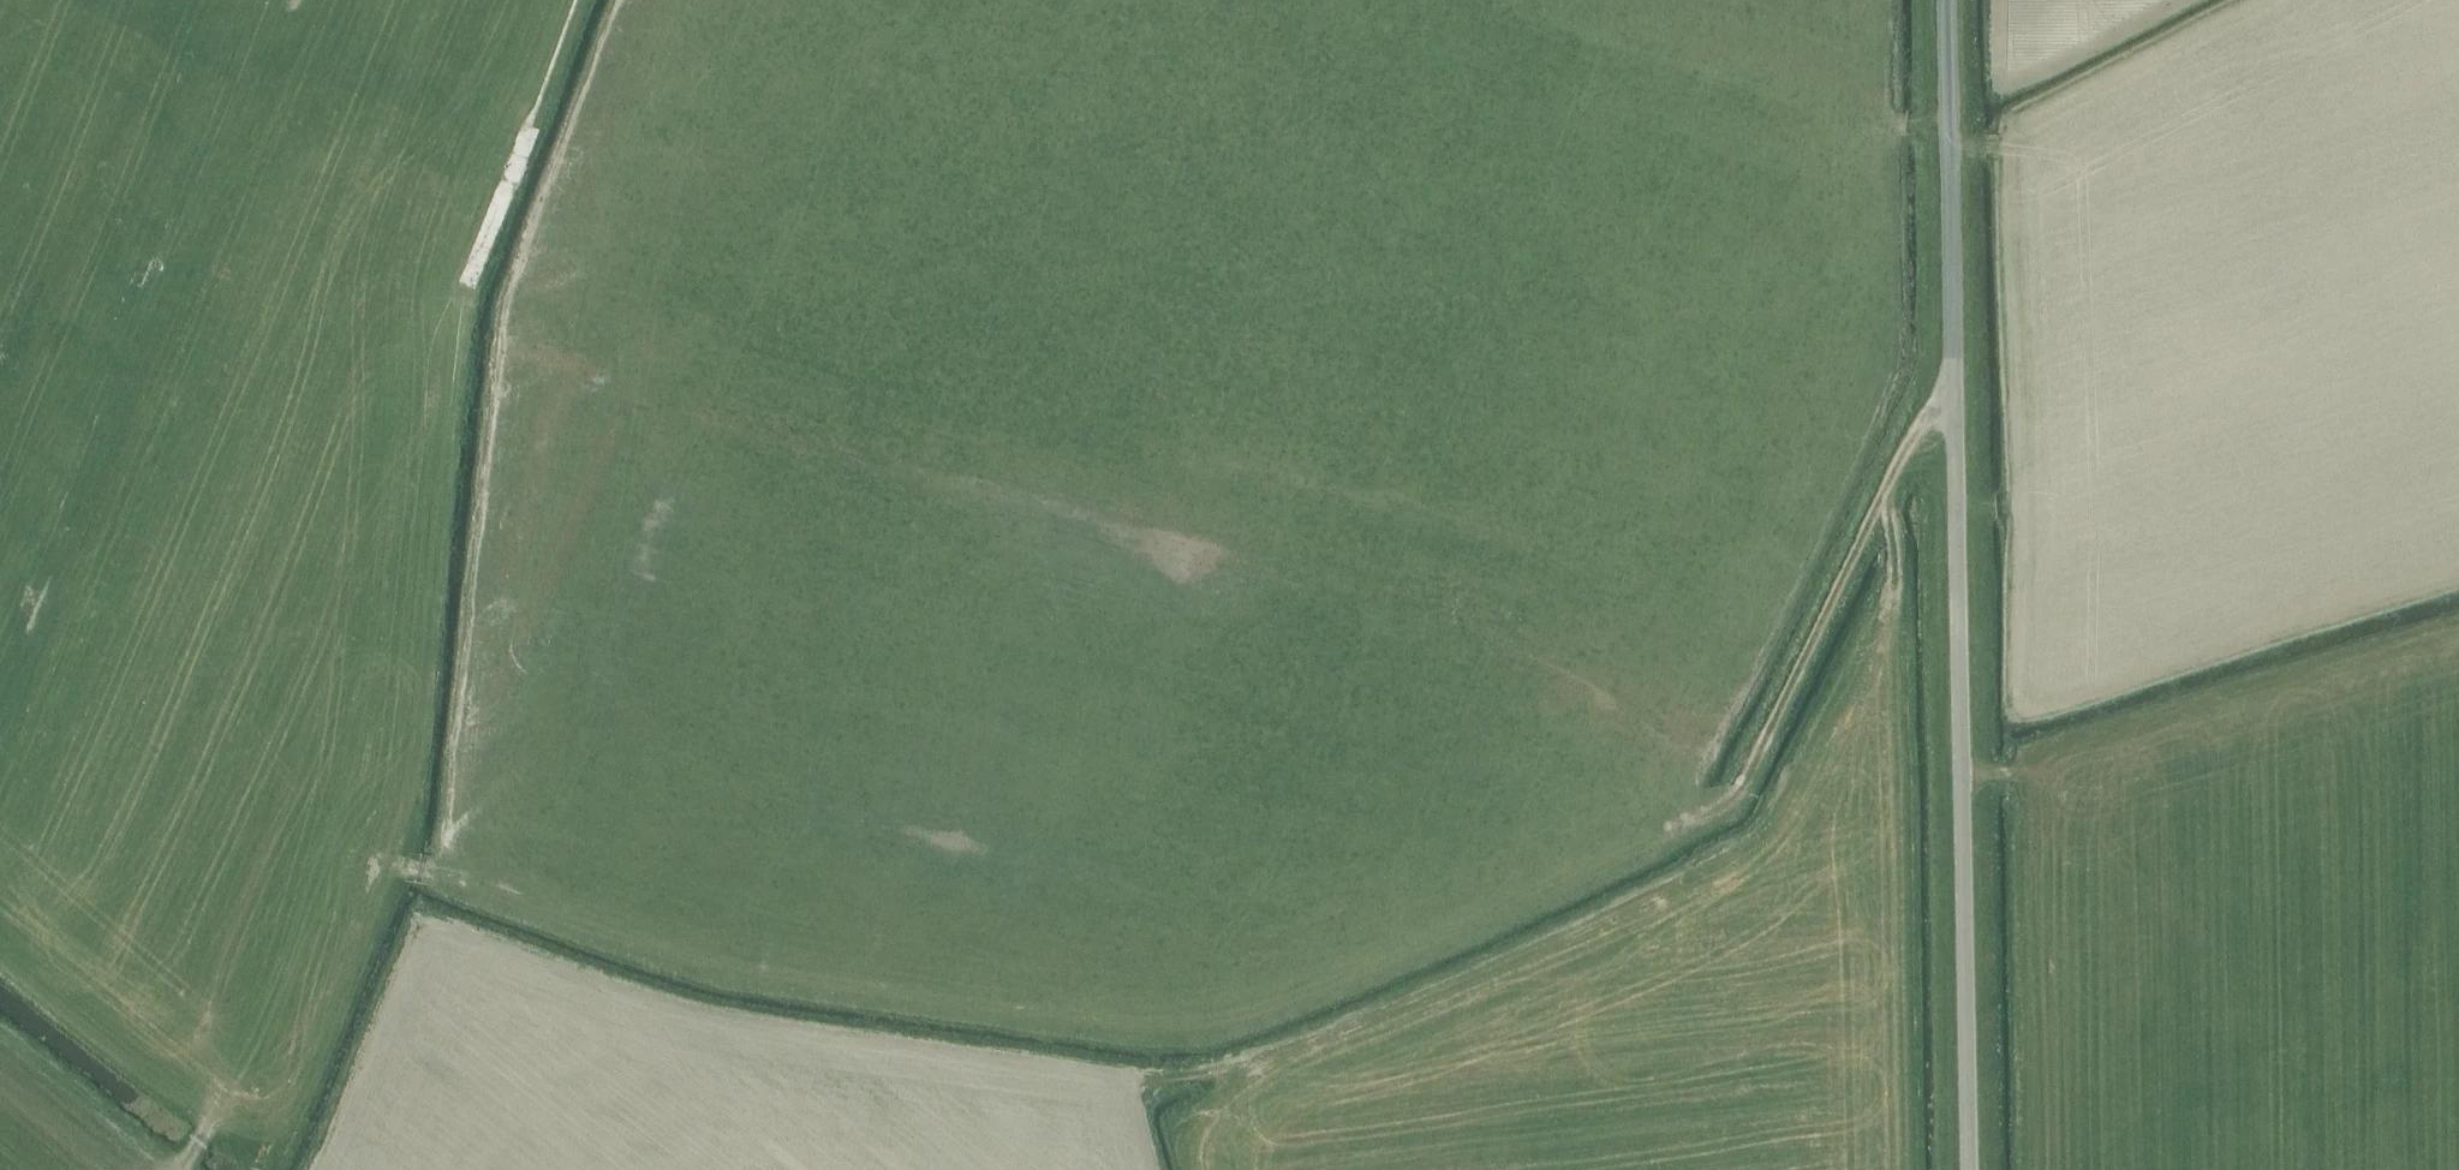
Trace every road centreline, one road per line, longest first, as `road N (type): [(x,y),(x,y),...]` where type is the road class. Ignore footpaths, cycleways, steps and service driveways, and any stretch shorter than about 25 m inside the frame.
road 1 (unclassified): [(1975,1169),(1953,0)]

